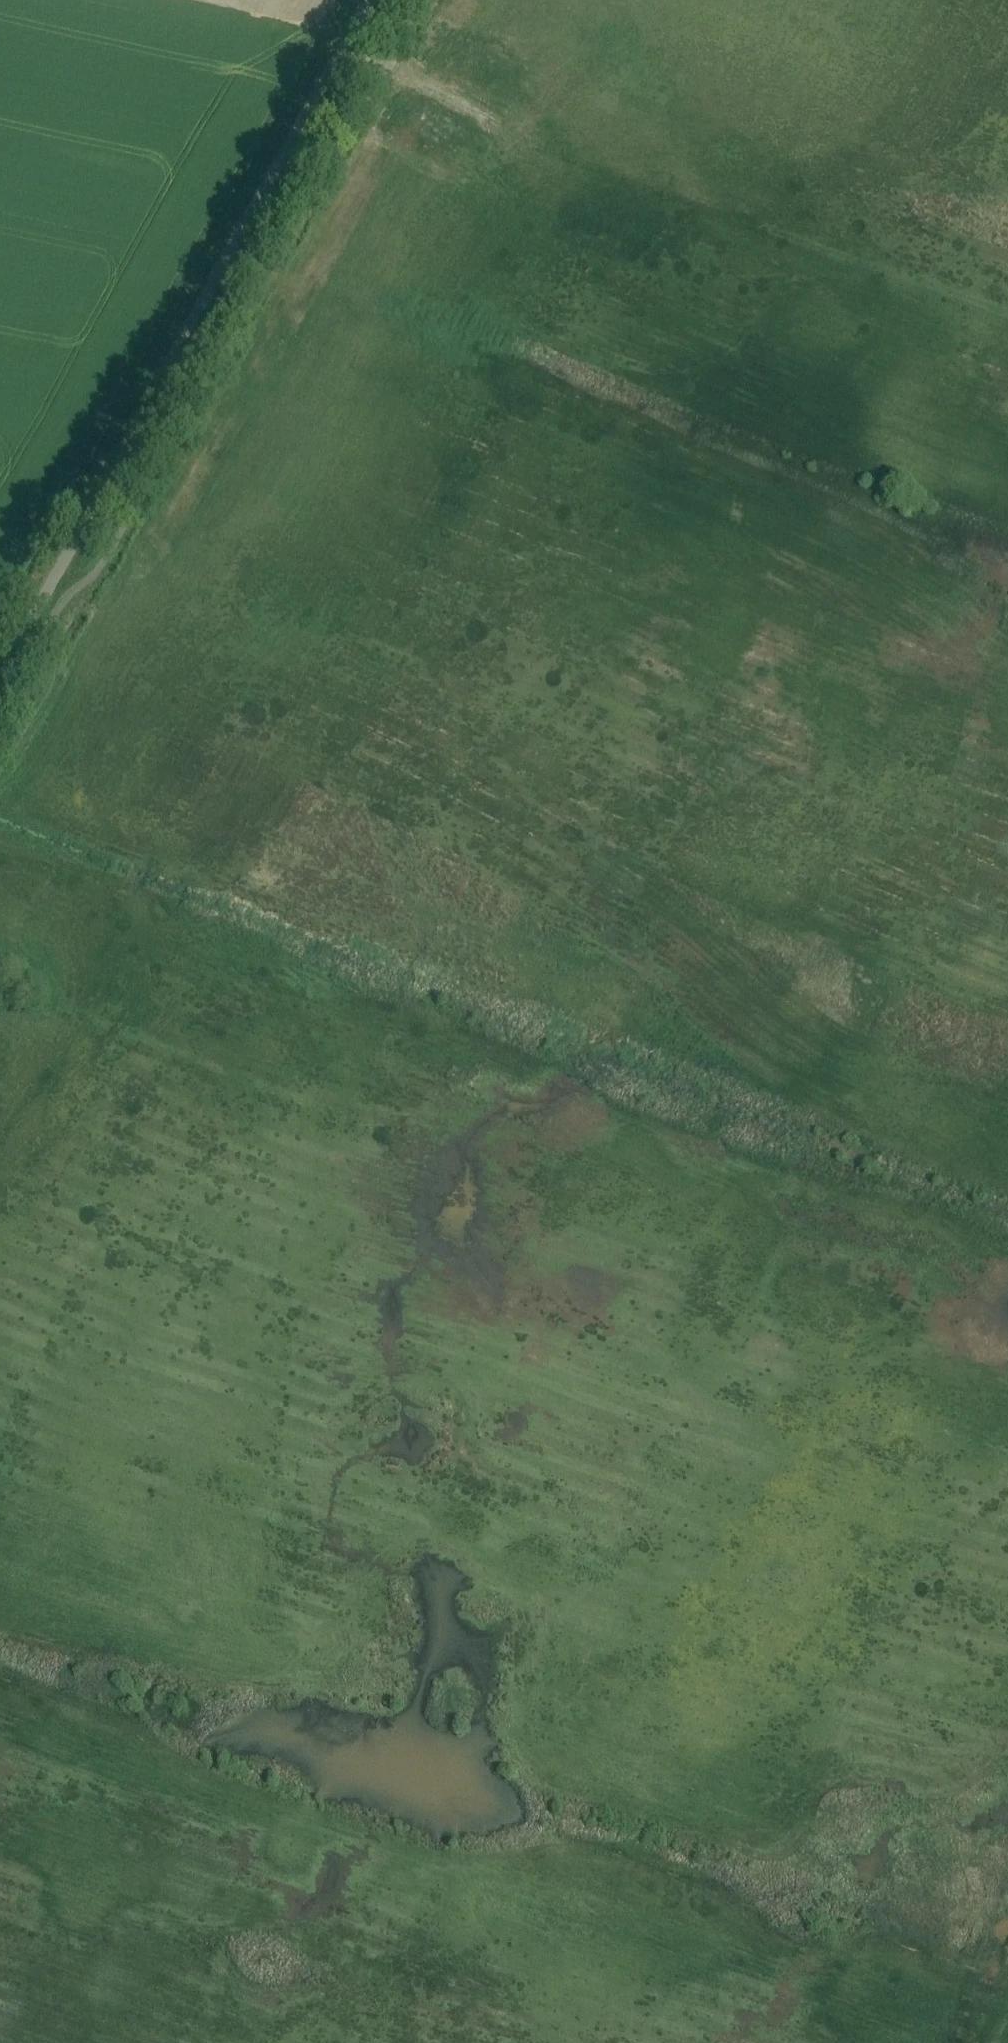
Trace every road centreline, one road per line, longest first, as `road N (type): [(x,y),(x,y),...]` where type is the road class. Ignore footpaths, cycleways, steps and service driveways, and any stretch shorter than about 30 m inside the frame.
road 1 (unclassified): [(0,677),(374,0)]

